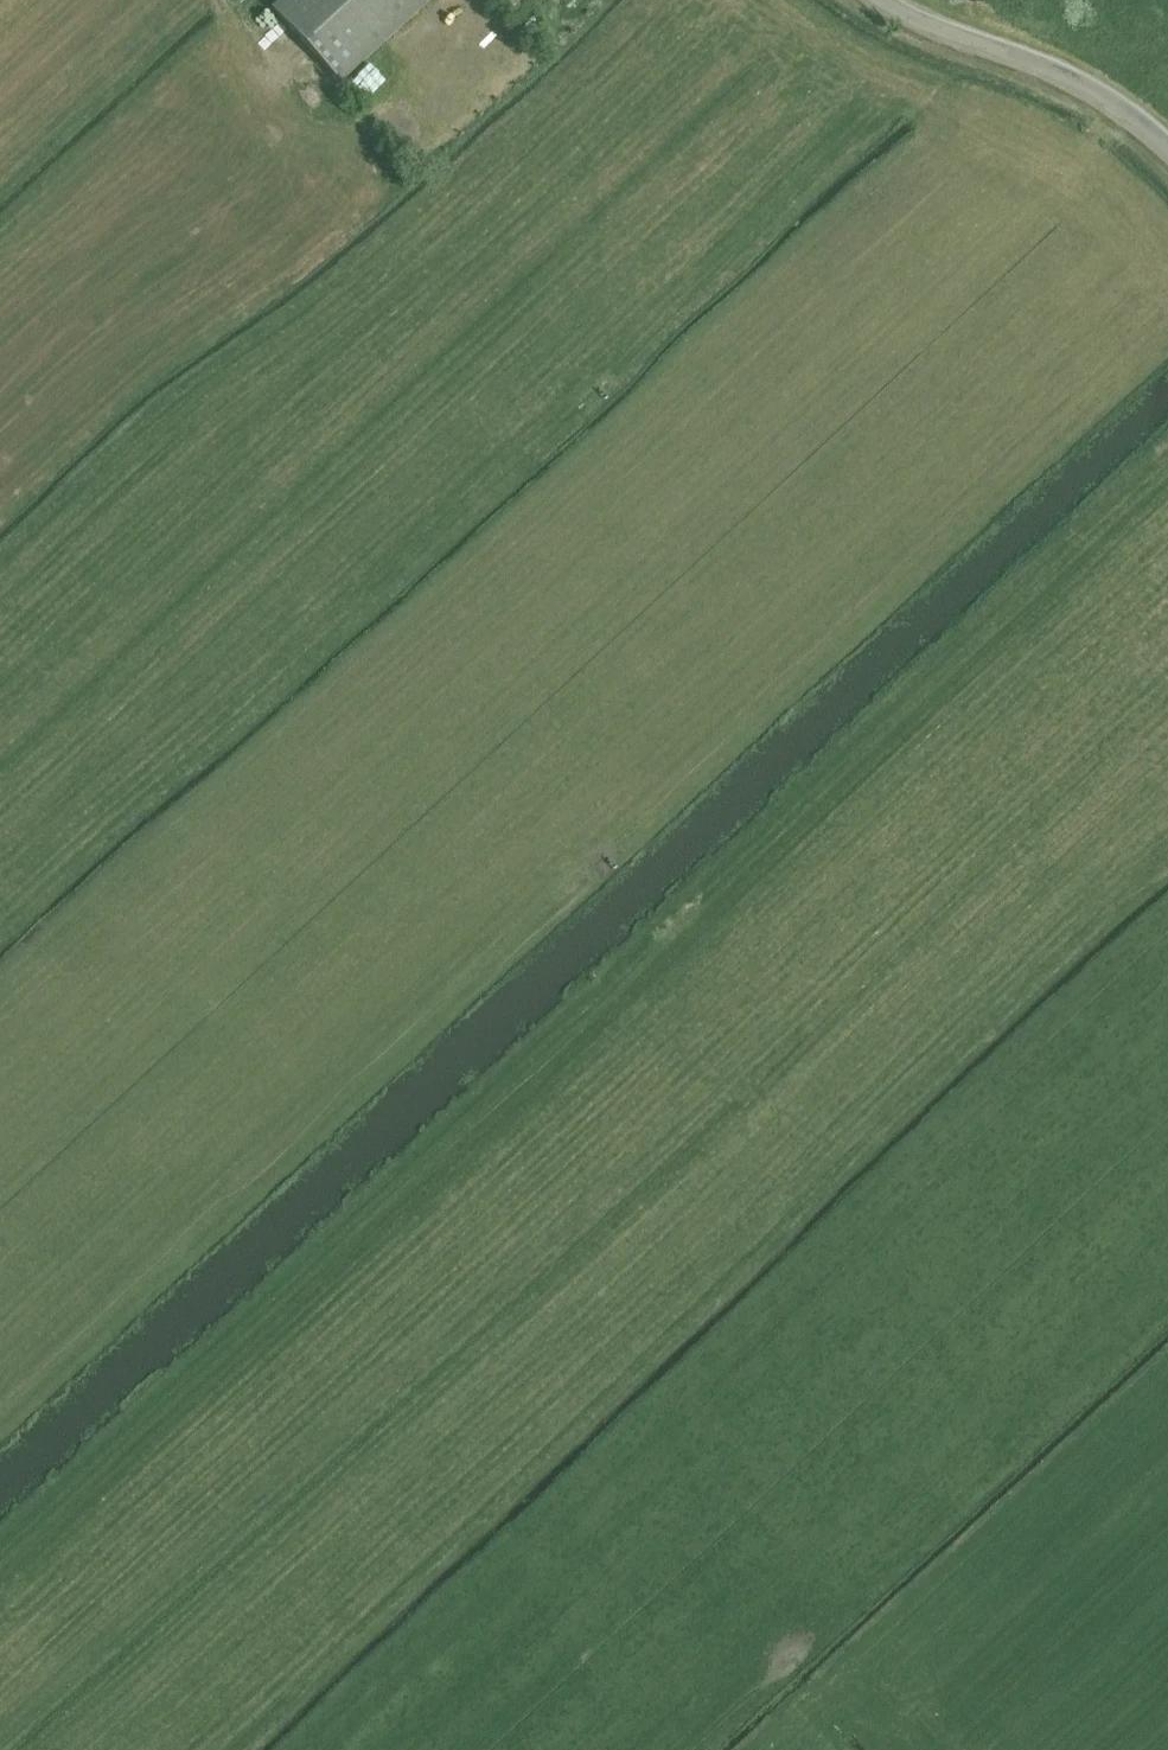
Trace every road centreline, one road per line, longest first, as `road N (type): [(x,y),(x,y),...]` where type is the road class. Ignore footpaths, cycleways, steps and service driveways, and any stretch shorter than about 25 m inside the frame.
road 1 (tertiary): [(1167,146),(1069,76),(879,0)]

